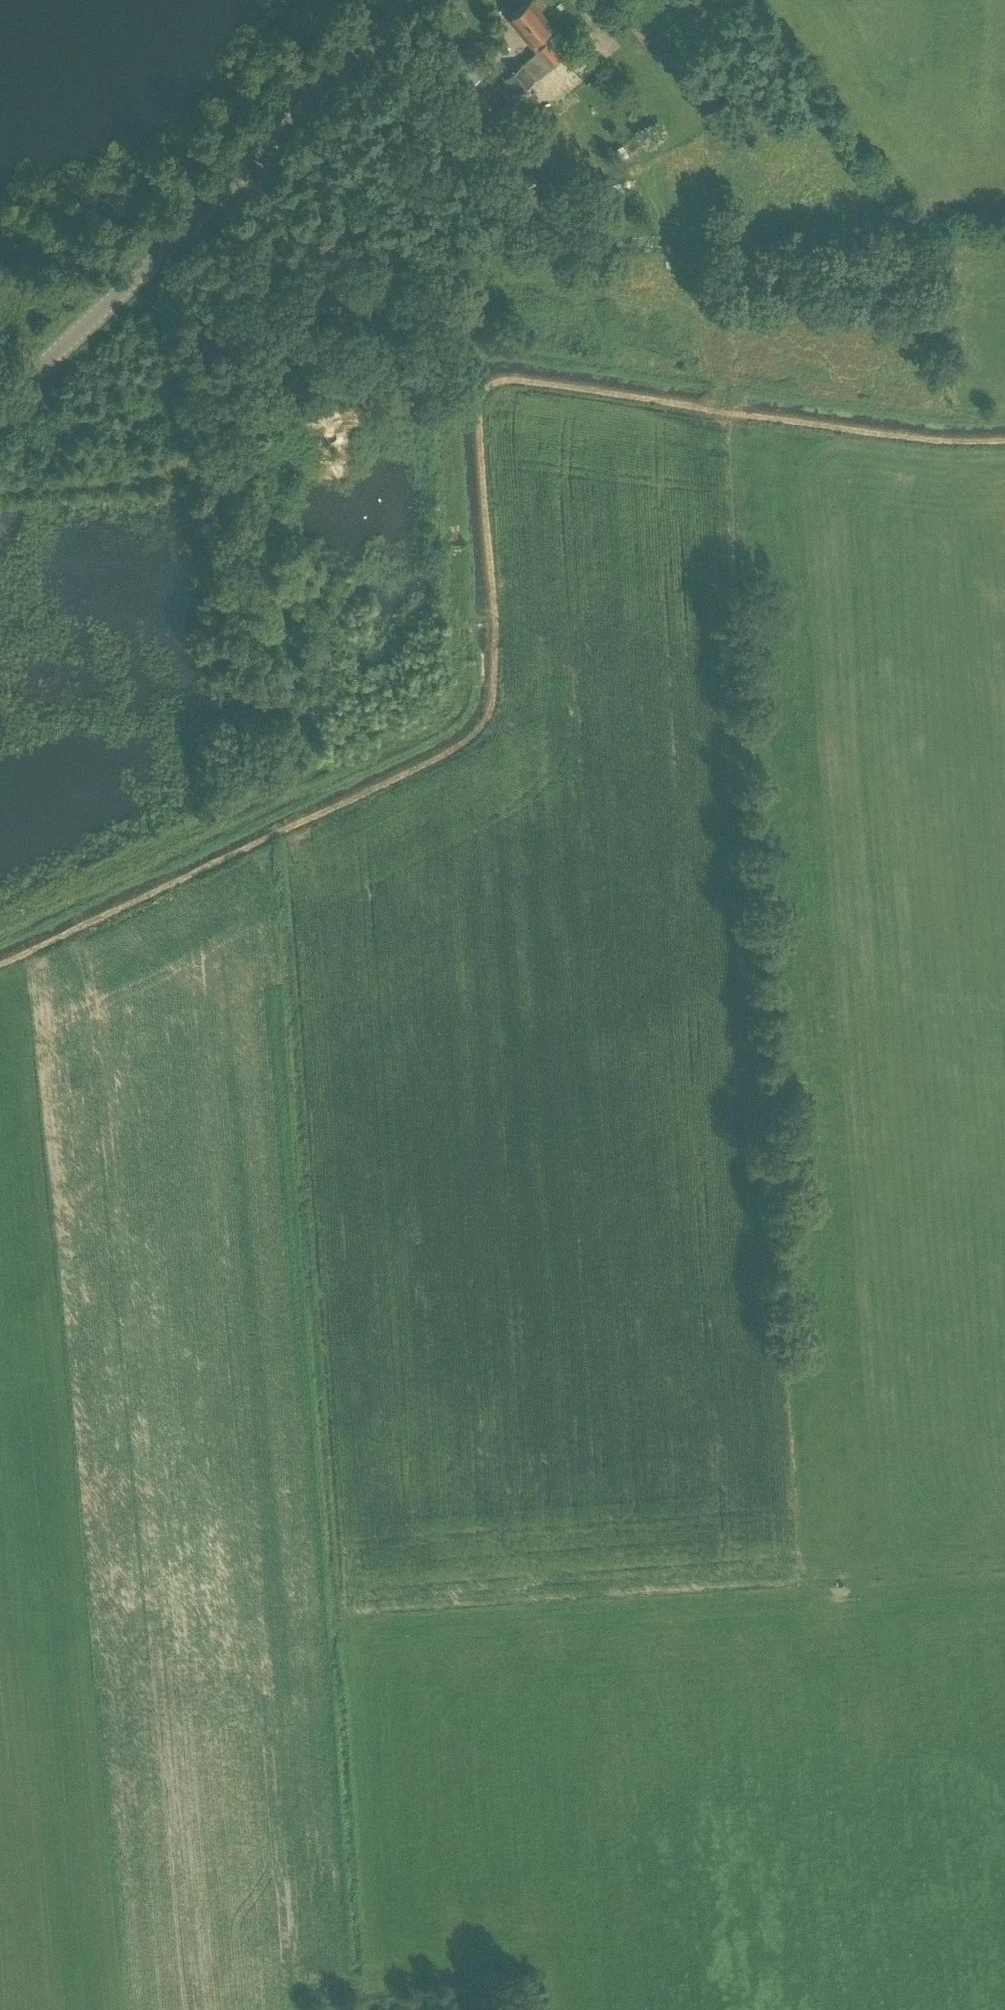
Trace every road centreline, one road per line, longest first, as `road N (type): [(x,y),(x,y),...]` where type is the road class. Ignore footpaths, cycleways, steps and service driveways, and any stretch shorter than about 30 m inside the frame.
road 1 (tertiary): [(0,403),(263,154),(412,0)]

